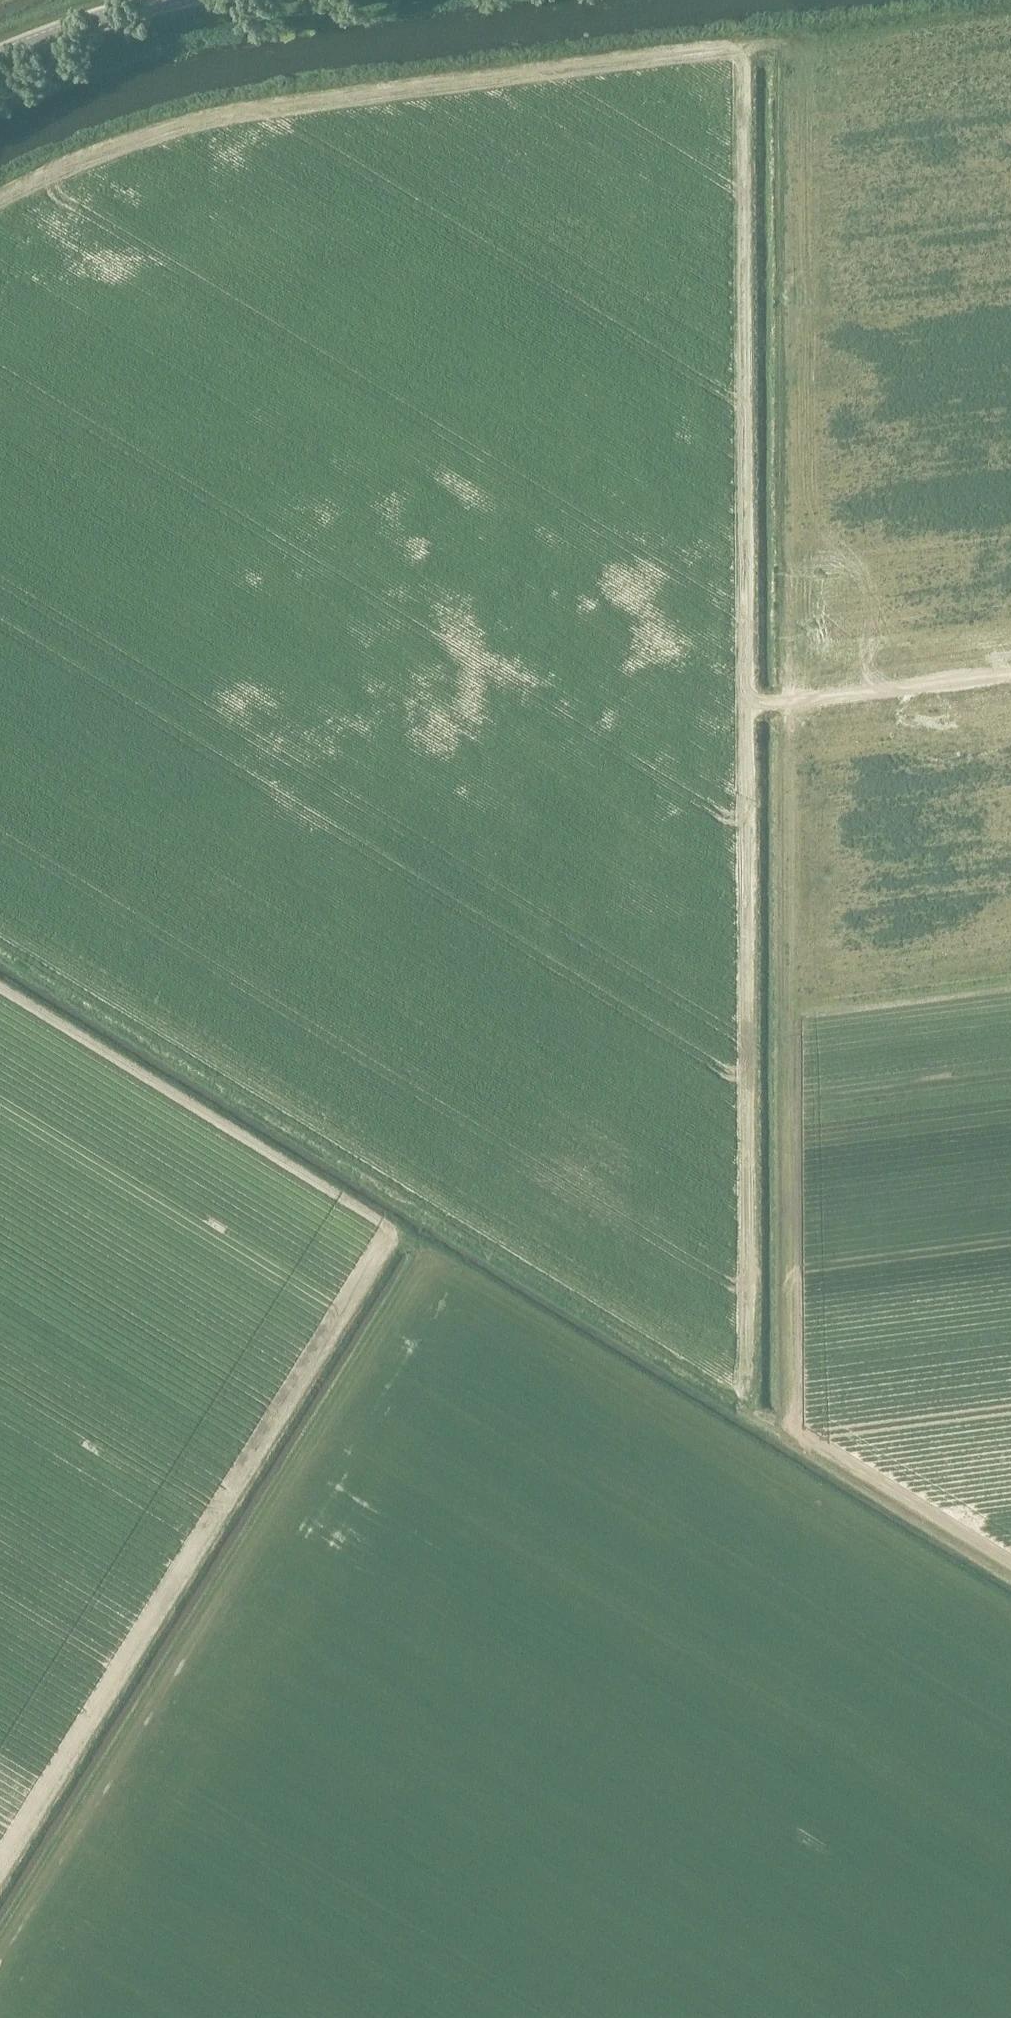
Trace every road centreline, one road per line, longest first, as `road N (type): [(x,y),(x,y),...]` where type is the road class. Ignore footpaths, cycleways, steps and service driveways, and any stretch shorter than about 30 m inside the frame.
road 1 (unclassified): [(0,55),(167,0)]

